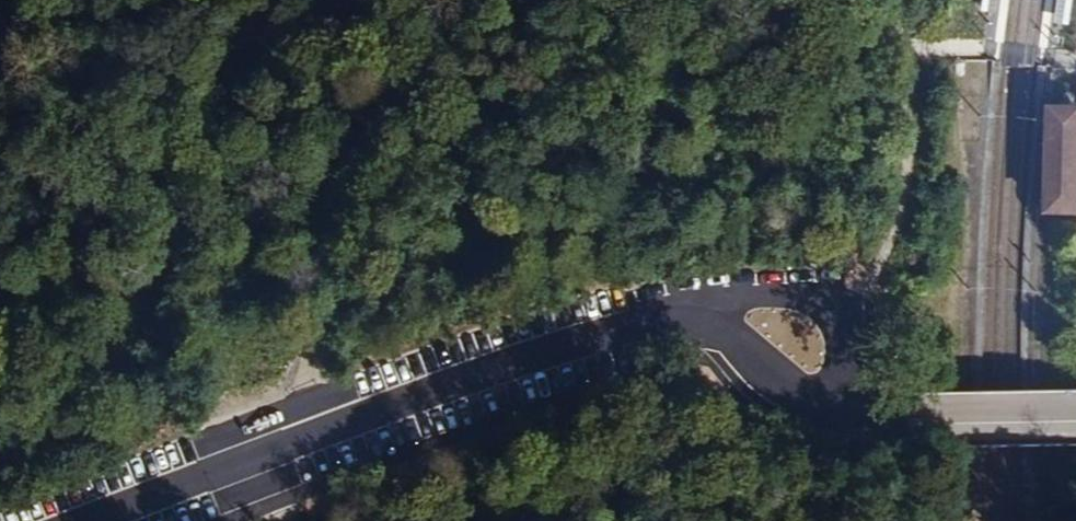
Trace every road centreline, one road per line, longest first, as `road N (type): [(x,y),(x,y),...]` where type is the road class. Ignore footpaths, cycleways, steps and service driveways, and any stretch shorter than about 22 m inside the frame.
road 1 (tertiary): [(92,520),(497,368),(594,336),(695,319)]
road 2 (track): [(253,460),(32,0)]
road 3 (track): [(301,442),(339,0)]
road 4 (track): [(905,48),(903,209),(844,319)]
road 5 (tertiary): [(828,408),(847,352),(844,319),(829,300),(807,292),(713,297),(695,319)]
road 6 (tertiary): [(828,408),(873,422),(1075,420)]
road 7 (tertiary): [(695,319),(737,337),(781,381),(828,408)]

